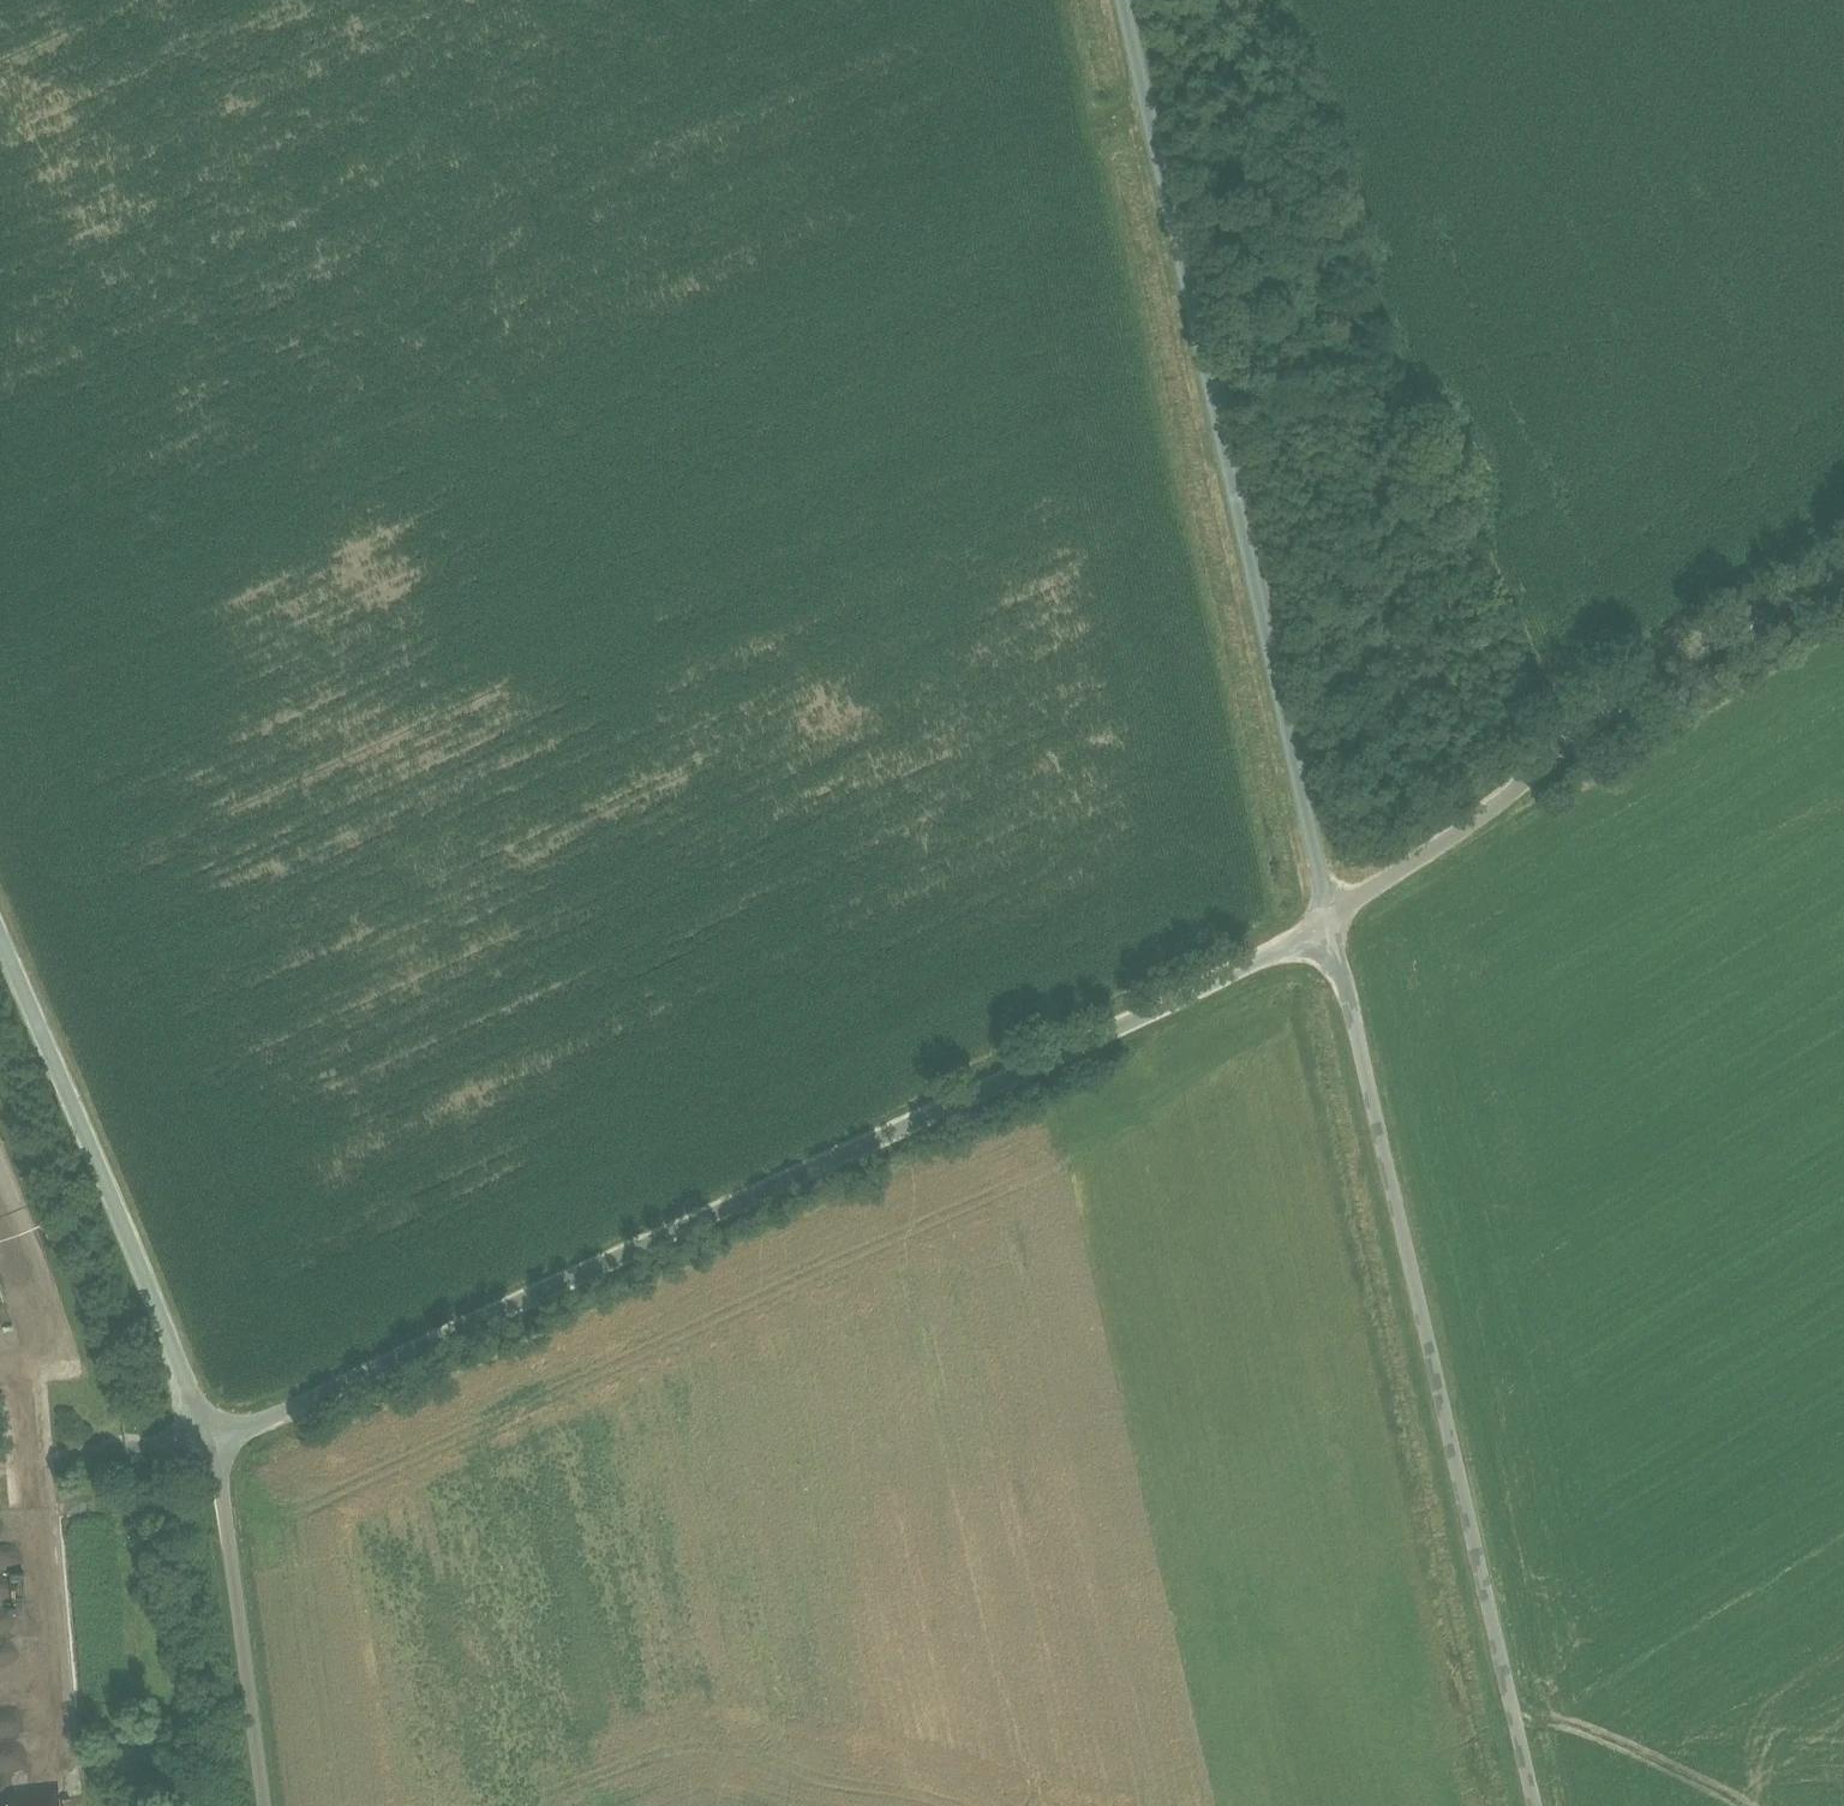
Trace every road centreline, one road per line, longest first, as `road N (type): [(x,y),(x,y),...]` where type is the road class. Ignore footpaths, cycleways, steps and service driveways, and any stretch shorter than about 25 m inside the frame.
road 1 (residential): [(1328,918),(1076,1053),(257,1430),(212,1442)]
road 2 (unclassified): [(1328,918),(1121,0)]
road 3 (unclassified): [(1528,1805),(1328,918)]
road 4 (residential): [(1843,550),(1592,724),(1472,828),(1328,918)]
road 5 (unclassified): [(212,1442),(0,951)]
road 6 (unclassified): [(261,1805),(212,1442)]

